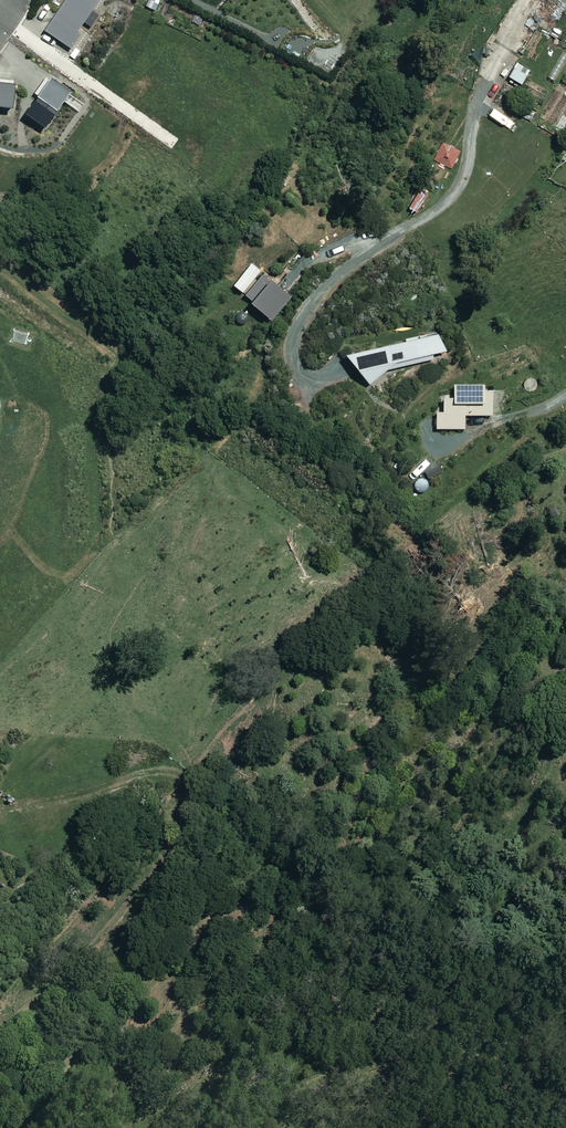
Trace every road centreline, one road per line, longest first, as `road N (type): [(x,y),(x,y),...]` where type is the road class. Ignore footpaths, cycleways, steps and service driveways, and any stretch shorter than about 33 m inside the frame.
road 1 (track): [(183,811),(170,844),(115,914),(52,987),(0,1029)]
road 2 (track): [(183,811),(186,794),(141,777),(0,805)]

